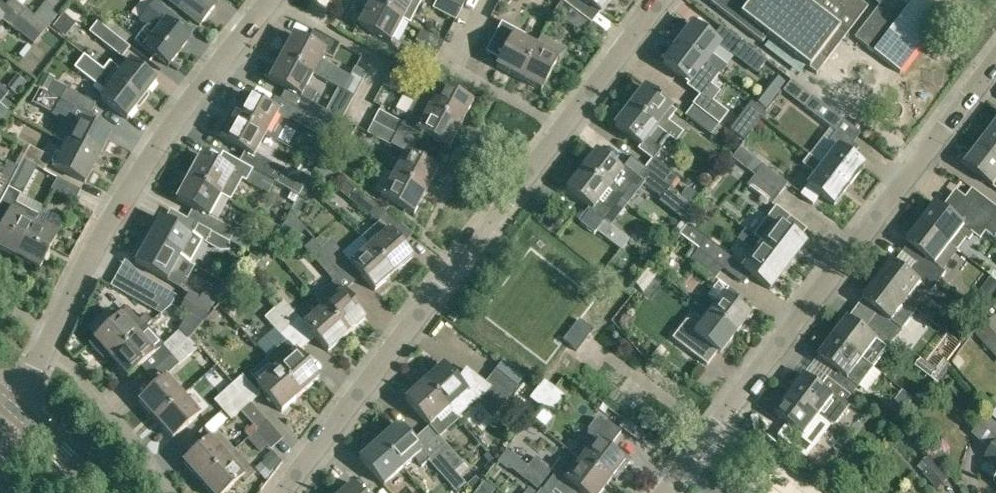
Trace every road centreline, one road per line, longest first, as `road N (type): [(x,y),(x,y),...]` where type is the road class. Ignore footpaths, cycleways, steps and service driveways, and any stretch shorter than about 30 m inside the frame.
road 1 (residential): [(281,492),(653,0)]
road 2 (residential): [(662,492),(995,56)]
road 3 (residential): [(47,344),(142,170),(274,0)]
road 4 (residential): [(172,492),(108,403),(47,344)]

